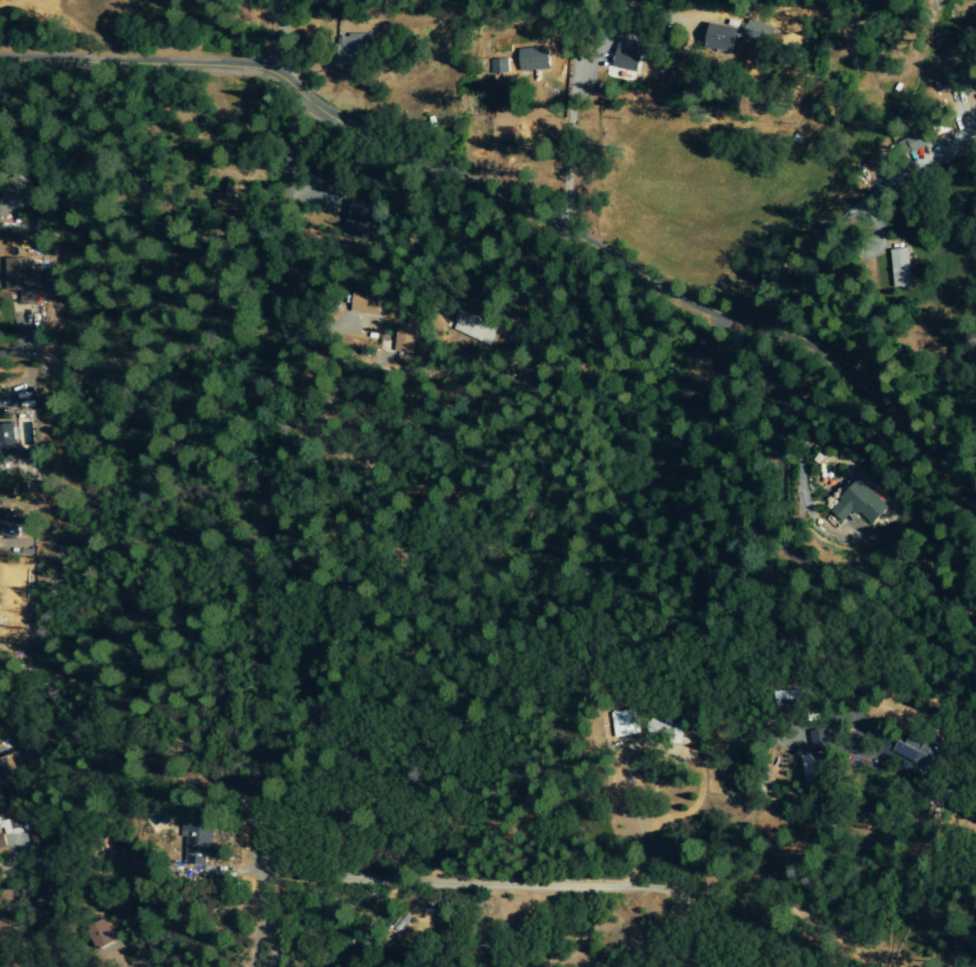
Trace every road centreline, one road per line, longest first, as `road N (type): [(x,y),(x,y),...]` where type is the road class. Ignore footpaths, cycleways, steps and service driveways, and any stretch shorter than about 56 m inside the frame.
road 1 (tertiary): [(0,64),(263,70),(339,127),(692,305),(831,352),(953,474),(975,512)]
road 2 (residential): [(273,966),(249,830),(259,685),(255,526),(281,422),(282,79)]

